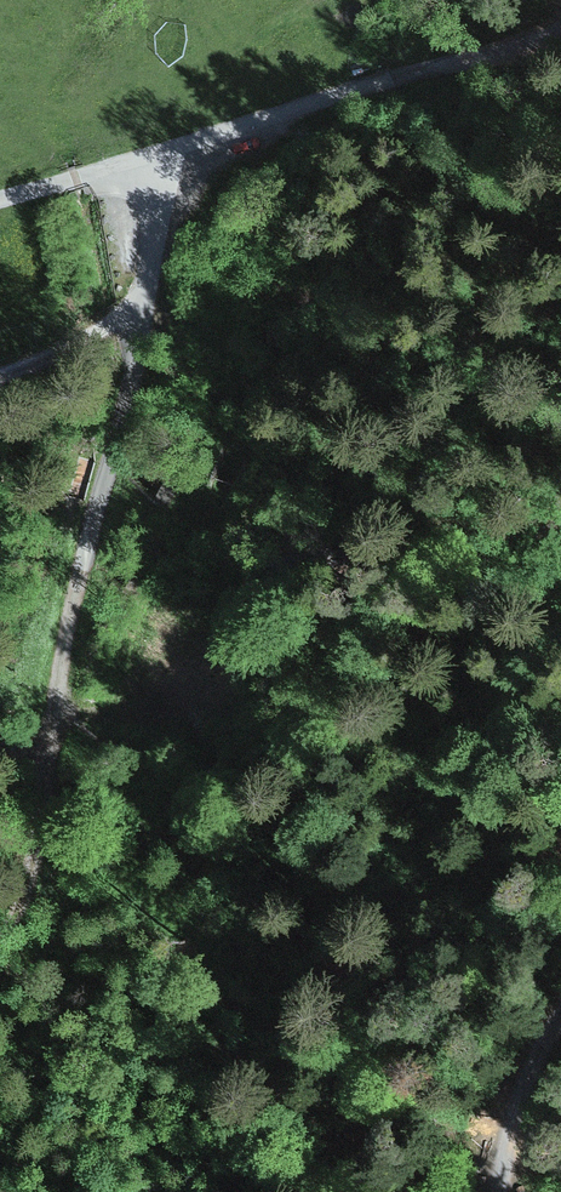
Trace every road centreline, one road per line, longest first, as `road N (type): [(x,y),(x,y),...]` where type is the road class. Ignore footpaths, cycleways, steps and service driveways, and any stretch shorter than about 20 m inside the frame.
road 1 (track): [(141,330),(66,625),(25,909),(0,942)]
road 2 (track): [(170,155),(141,330),(0,379)]
road 3 (track): [(267,119),(495,56),(560,21)]
road 4 (track): [(560,1025),(537,1065),(505,1191)]

